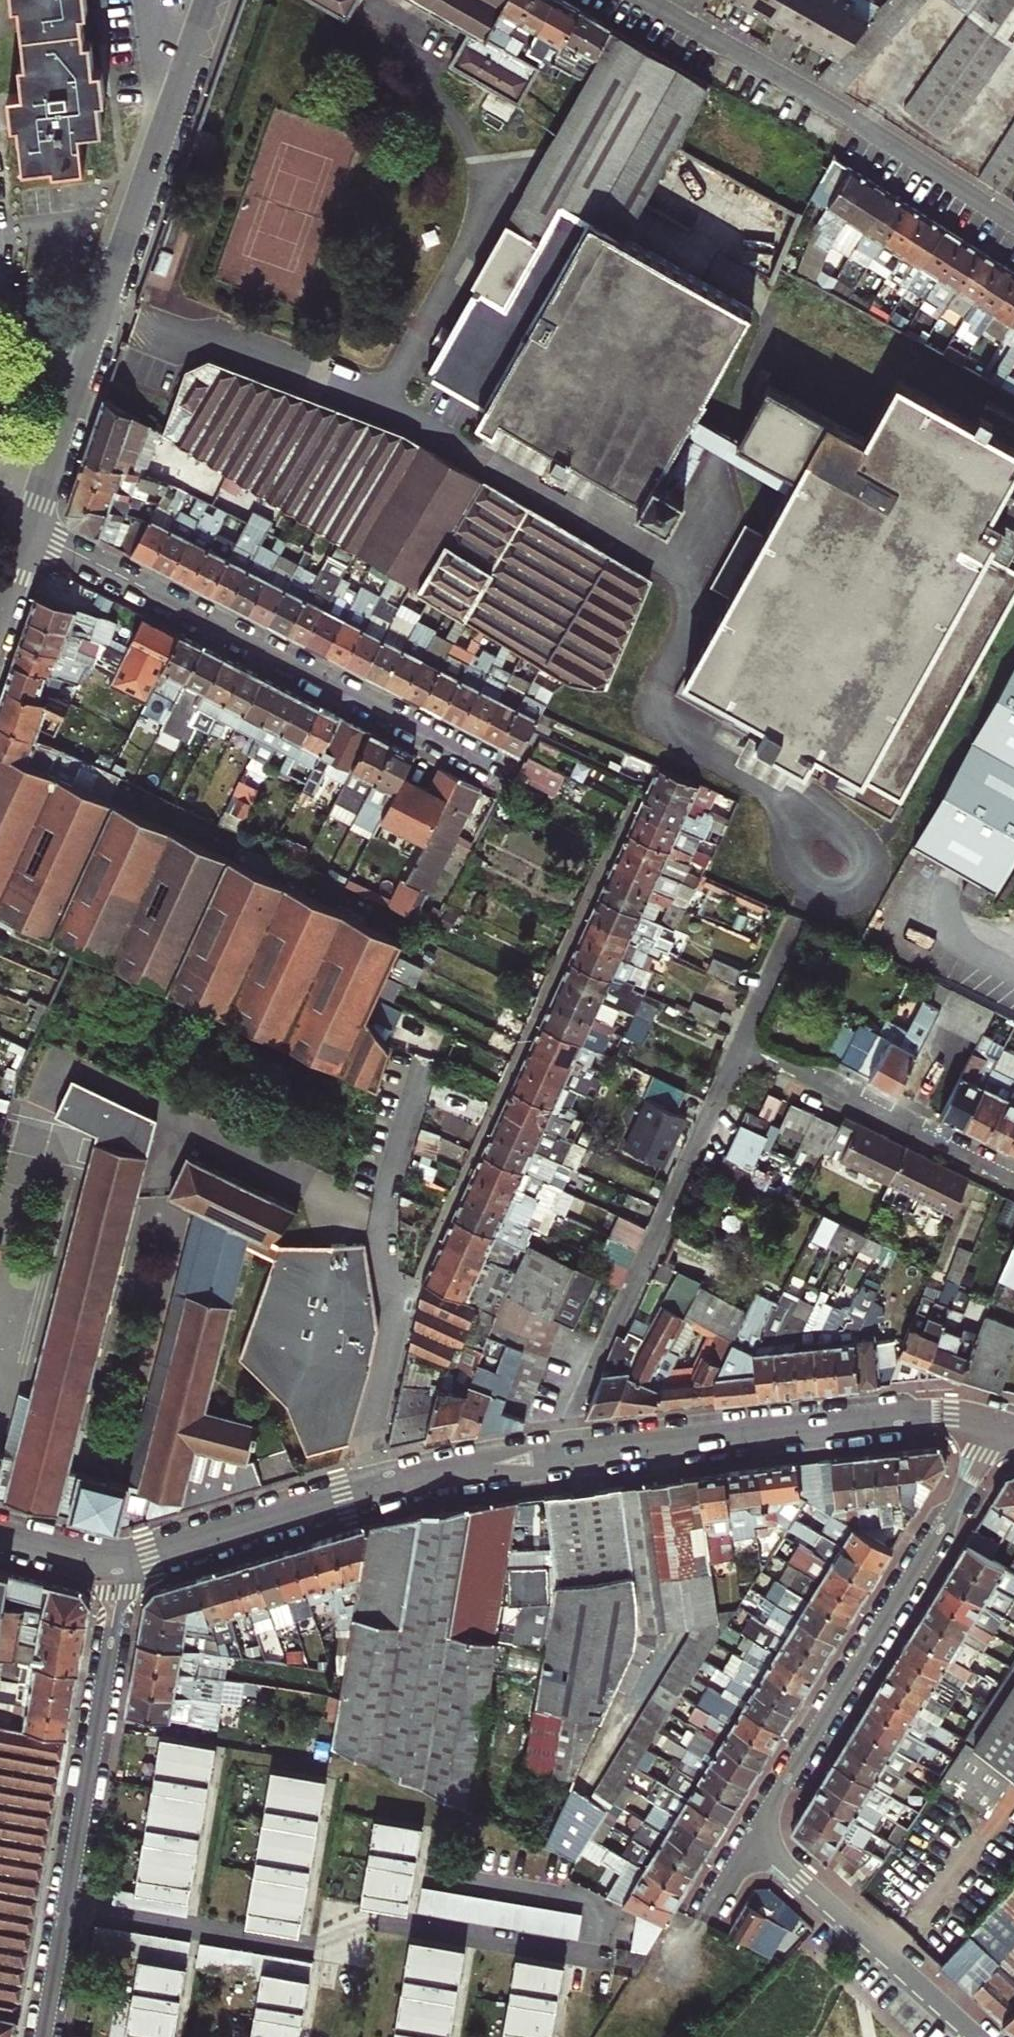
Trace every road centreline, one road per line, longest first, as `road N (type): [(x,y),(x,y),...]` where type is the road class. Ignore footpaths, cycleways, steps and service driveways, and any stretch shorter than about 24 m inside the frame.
road 1 (residential): [(31,529),(503,773)]
road 2 (residential): [(38,2036),(123,1558)]
road 3 (residential): [(755,1838),(1005,1425)]
road 4 (residential): [(553,1457),(938,1414),(1005,1425)]
road 5 (residential): [(741,1045),(553,1457)]
road 6 (residential): [(651,0),(1013,225)]
road 7 (tertiary): [(86,363),(209,0)]
road 8 (residential): [(1013,1182),(741,1045)]
road 9 (residential): [(978,2036),(755,1838)]
road 10 (residential): [(123,1558),(350,1493)]
road 11 (unclassified): [(350,1493),(413,1275)]
road 12 (residential): [(350,1493),(553,1457)]
road 13 (tertiary): [(31,529),(86,363)]
road 14 (residential): [(0,1535),(123,1558)]

